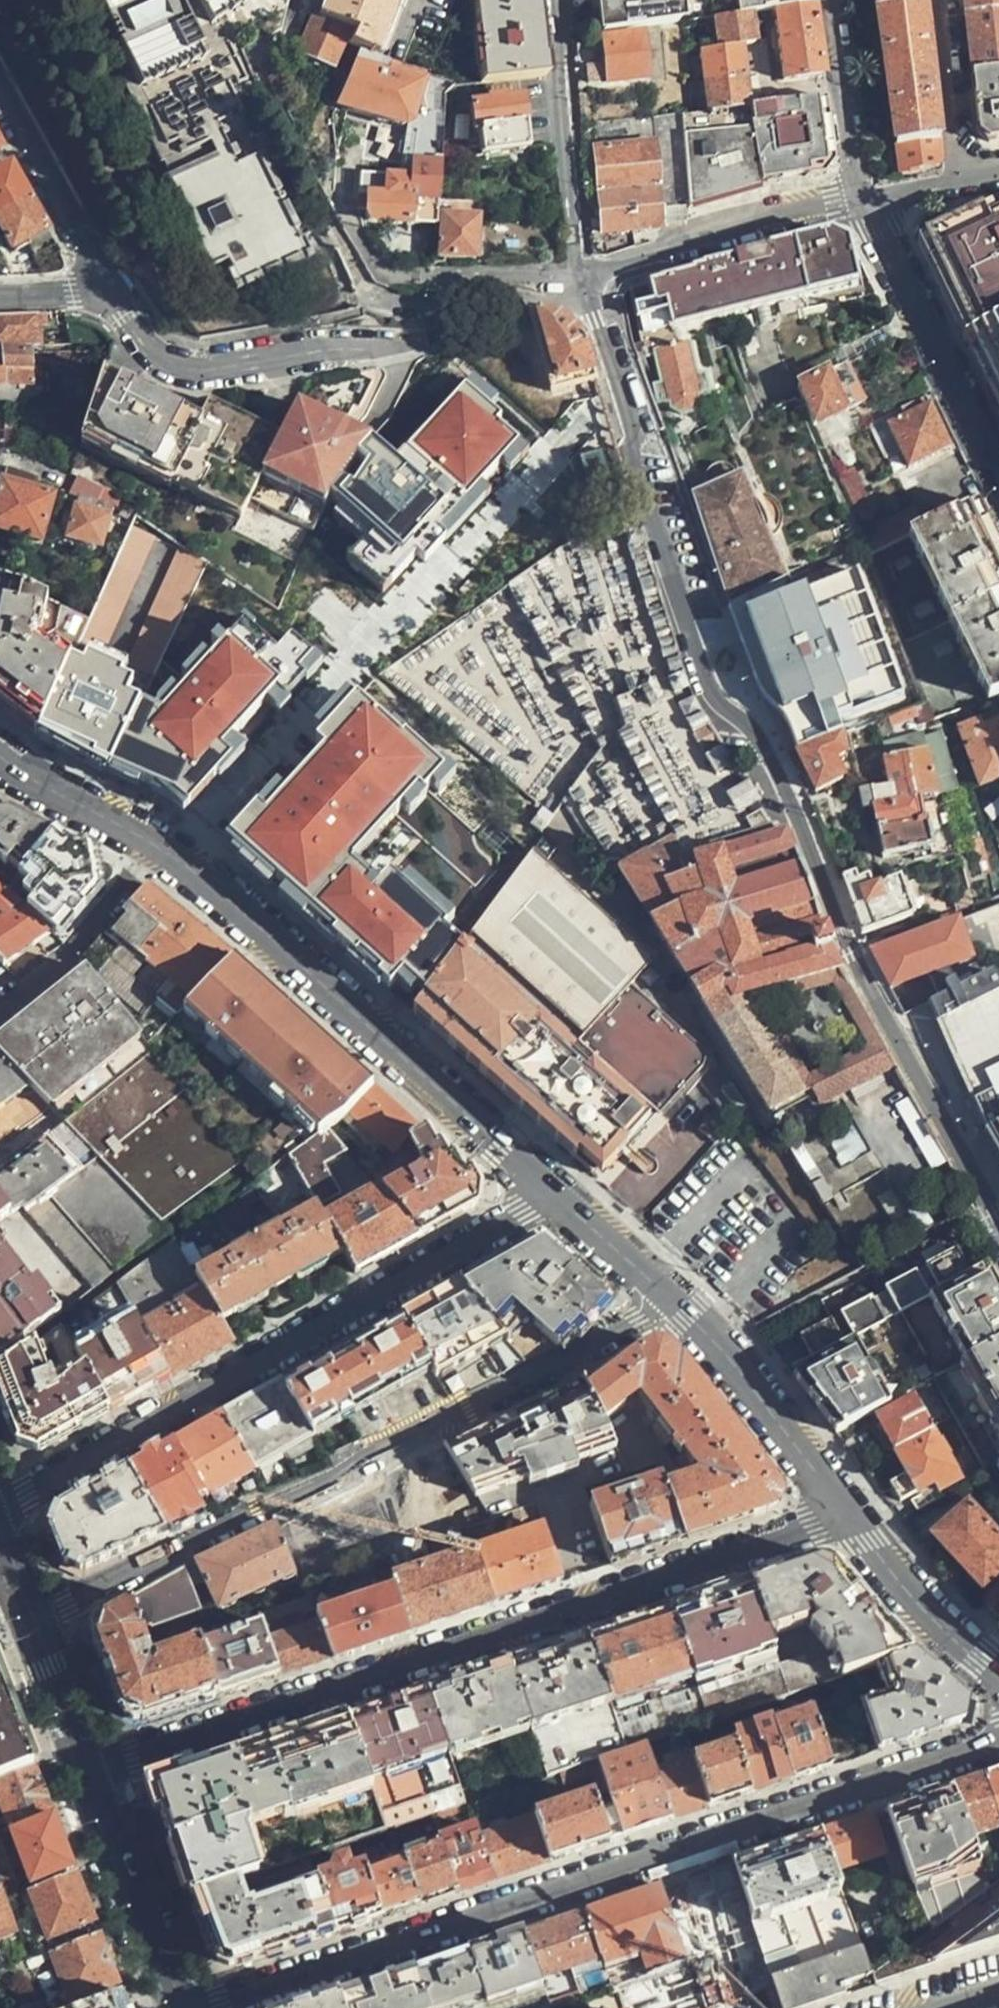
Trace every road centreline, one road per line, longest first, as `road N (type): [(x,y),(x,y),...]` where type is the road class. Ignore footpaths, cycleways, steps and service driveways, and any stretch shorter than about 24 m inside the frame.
road 1 (residential): [(998,1220),(849,954),(763,746),(703,676),(631,458),(635,427),(583,276)]
road 2 (residential): [(232,2007),(998,1745)]
road 3 (residential): [(841,1517),(91,1778)]
road 4 (residential): [(31,1625),(675,1305)]
road 5 (residential): [(549,1198),(0,1502)]
road 6 (tertiary): [(549,1198),(250,925),(154,849)]
road 7 (residential): [(97,274),(155,359),(202,373),(317,353),(377,353)]
road 8 (residential): [(864,199),(998,482)]
road 9 (residential): [(583,276),(864,199)]
road 10 (residential): [(583,276),(558,0)]
road 11 (tertiary): [(841,1517),(721,1346),(675,1305)]
road 12 (primary): [(91,1778),(176,2007)]
road 13 (tertiary): [(998,1676),(943,1632),(841,1517)]
road 14 (residential): [(370,266),(385,278),(418,281),(440,273),(561,269),(583,276)]
road 15 (residential): [(154,849),(76,943),(0,1000)]
road 16 (residential): [(97,274),(89,242),(0,87)]
road 17 (residential): [(836,0),(864,199)]
road 18 (tertiary): [(154,849),(0,751)]
road 19 (tertiary): [(675,1305),(549,1198)]
road 20 (primary): [(31,1625),(91,1778)]
road 21 (residential): [(864,199),(998,168)]

